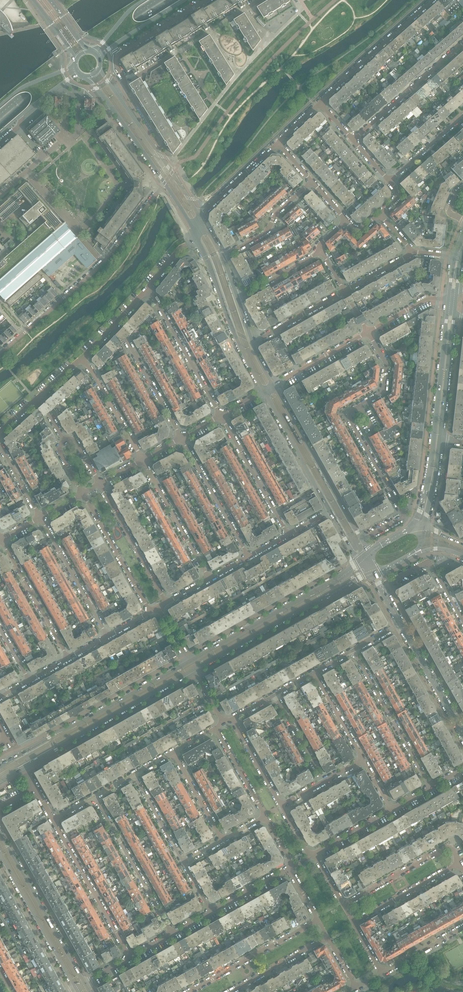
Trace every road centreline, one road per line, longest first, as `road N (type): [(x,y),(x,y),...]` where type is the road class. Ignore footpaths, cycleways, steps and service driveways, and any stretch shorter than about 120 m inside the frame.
road 1 (residential): [(165,183),(106,261),(0,354)]
road 2 (tertiary): [(447,314),(429,475),(412,528)]
road 3 (secondary): [(0,125),(172,0)]
road 4 (tertiary): [(194,670),(373,574)]
road 5 (tertiary): [(189,661),(16,756)]
road 6 (tertiary): [(360,563),(189,661)]
road 7 (tertiary): [(25,768),(194,670)]
road 8 (secondary): [(157,0),(0,114)]
road 9 (unclassified): [(361,538),(273,386)]
road 10 (secondary): [(84,983),(0,834)]
road 11 (unclassified): [(197,238),(264,391)]
road 12 (residential): [(431,788),(353,650)]
road 13 (residential): [(172,934),(95,796)]
road 14 (residential): [(53,820),(130,957)]
road 15 (secondary): [(0,854),(76,989)]
road 16 (residential): [(319,103),(432,0)]
road 17 (residential): [(318,920),(189,991)]
road 18 (residential): [(146,289),(221,415)]
road 19 (residential): [(353,140),(462,43)]
road 20 (residential): [(460,863),(446,847),(343,905)]
road 21 (residential): [(68,659),(1,539)]
road 22 (residential): [(221,415),(288,535)]
road 23 (residential): [(108,636),(40,517)]
road 24 (residential): [(249,557),(181,438)]
road 25 (residential): [(167,603),(99,484)]
road 26 (residential): [(209,579),(143,459)]
road 27 (residential): [(83,493),(150,612)]
road 28 (unclassified): [(264,391),(329,511)]
road 29 (residential): [(206,0),(118,56),(125,84)]
road 30 (unclassified): [(85,77),(165,183)]
road 31 (residential): [(181,438),(114,325)]
road 32 (residential): [(404,516),(350,419),(359,406)]
road 33 (unclassified): [(462,734),(401,624)]
road 34 (tertiary): [(440,440),(454,315)]
road 35 (residential): [(353,923),(460,863)]
road 36 (residential): [(380,588),(429,563),(462,621)]

